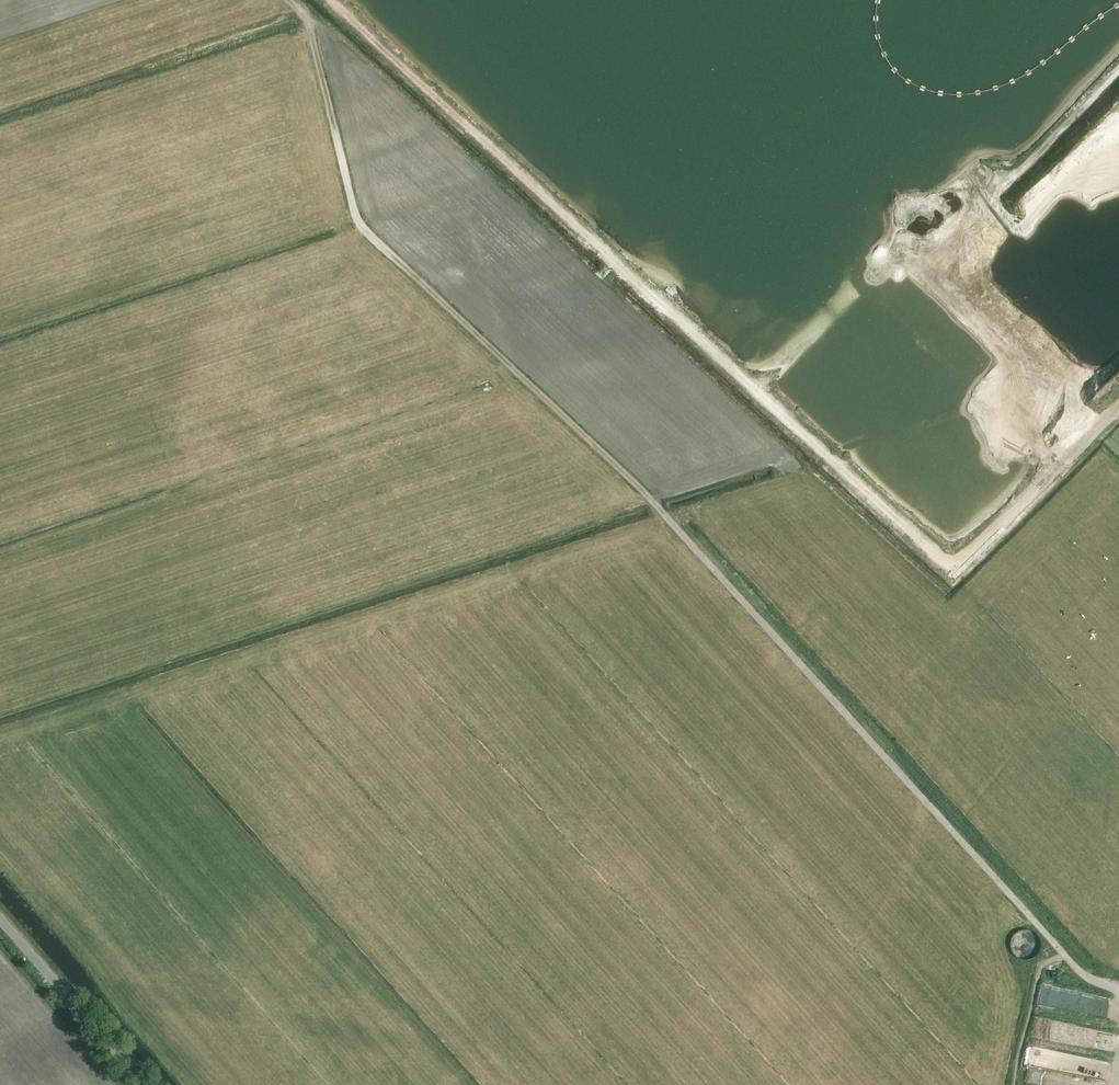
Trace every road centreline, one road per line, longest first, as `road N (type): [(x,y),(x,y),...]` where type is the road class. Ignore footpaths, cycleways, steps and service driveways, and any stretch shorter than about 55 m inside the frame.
road 1 (track): [(1068,455),(957,567),(940,564),(331,0)]
road 2 (unclassified): [(145,1084),(0,919)]

